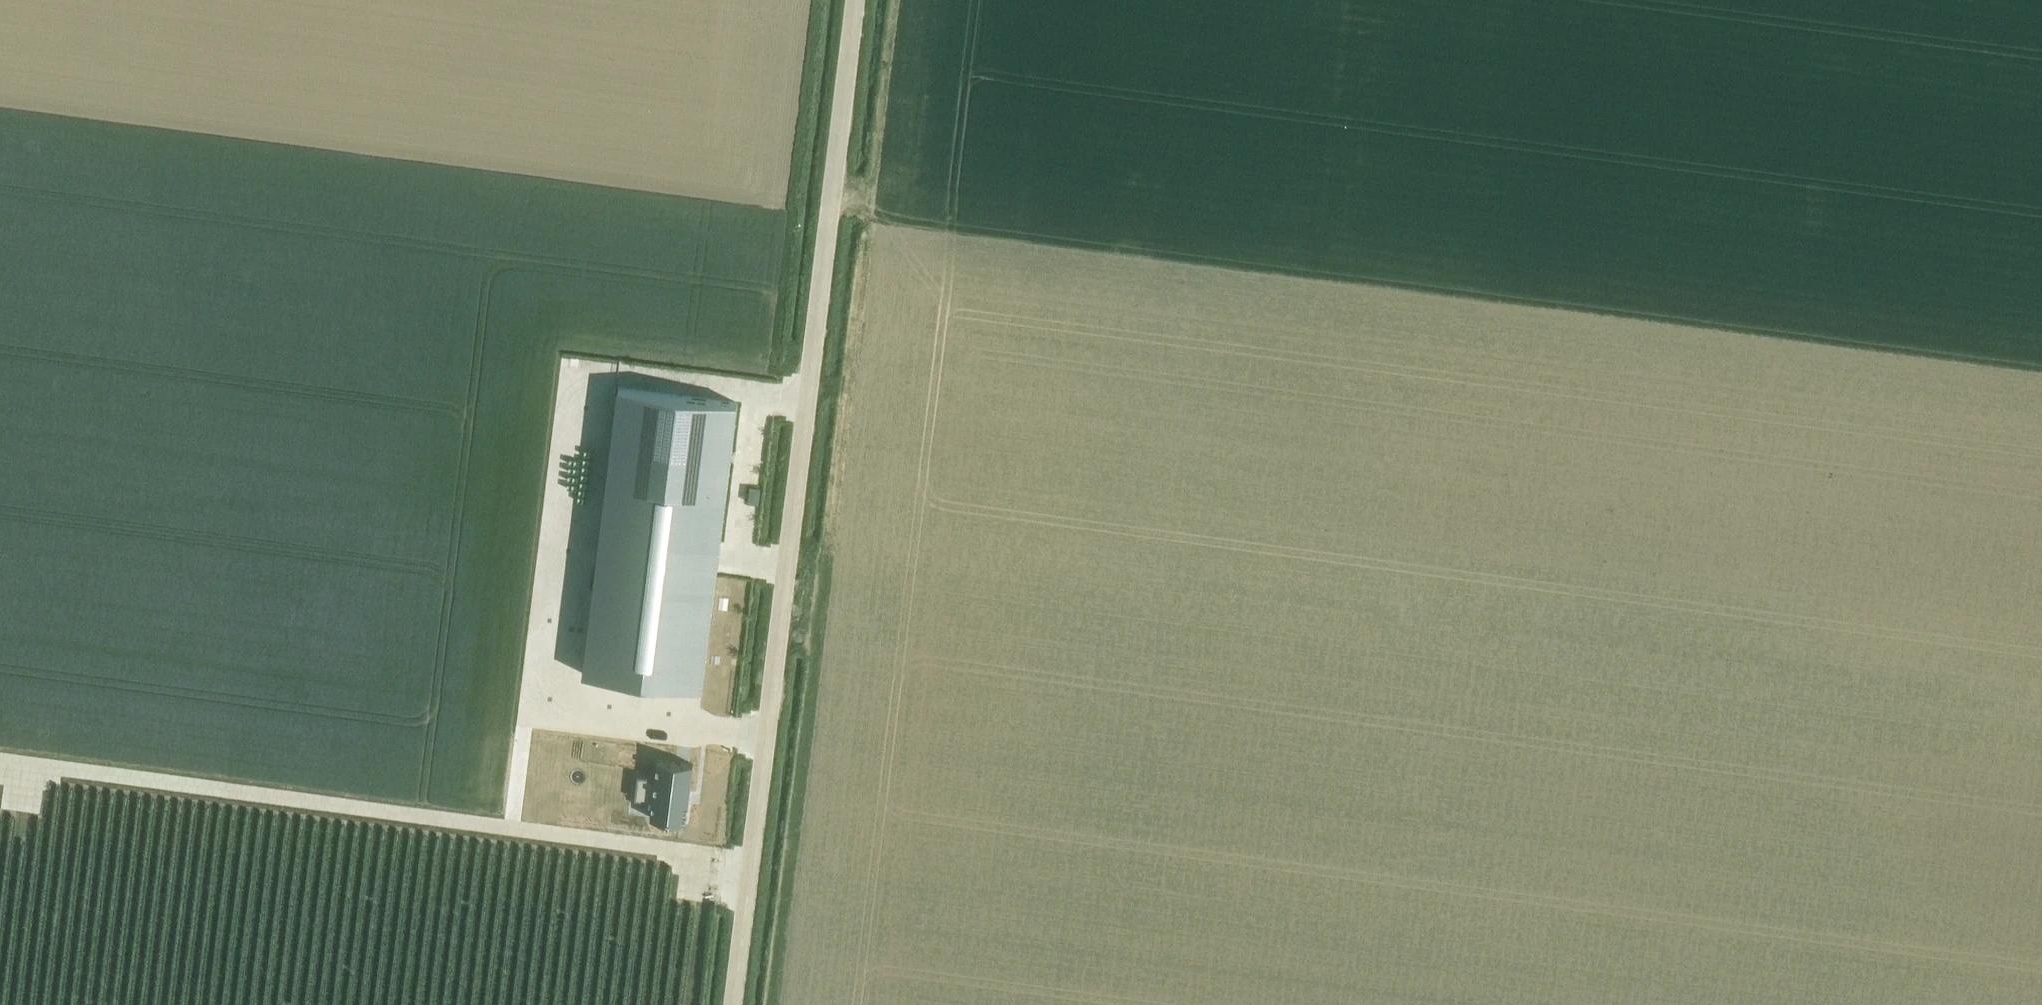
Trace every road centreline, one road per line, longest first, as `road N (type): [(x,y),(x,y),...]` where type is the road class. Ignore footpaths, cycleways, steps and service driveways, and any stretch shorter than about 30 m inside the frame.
road 1 (unclassified): [(732,1004),(855,0)]
road 2 (track): [(0,761),(750,859)]

